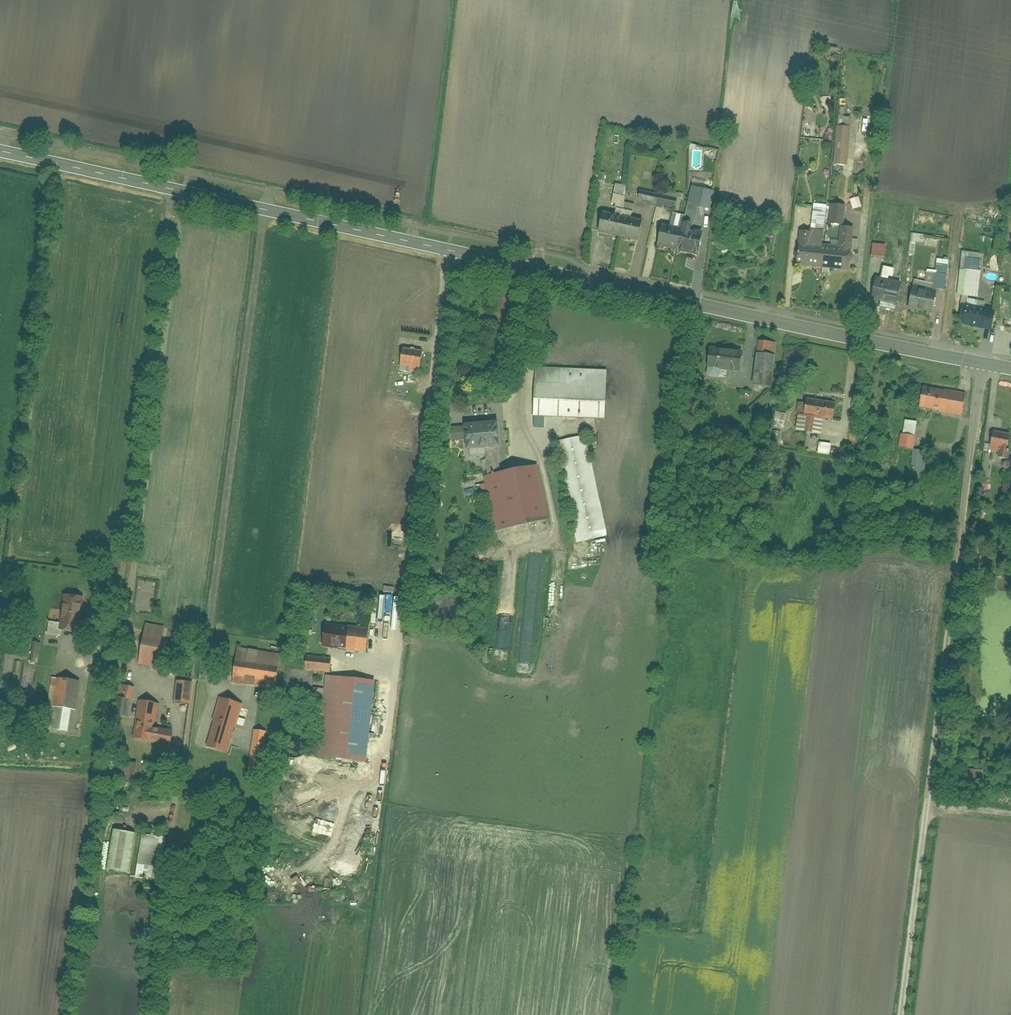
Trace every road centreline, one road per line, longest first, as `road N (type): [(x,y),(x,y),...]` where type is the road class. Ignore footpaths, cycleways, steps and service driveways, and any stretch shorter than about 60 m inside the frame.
road 1 (secondary): [(0,152),(1010,370)]
road 2 (track): [(899,1014),(981,365)]

